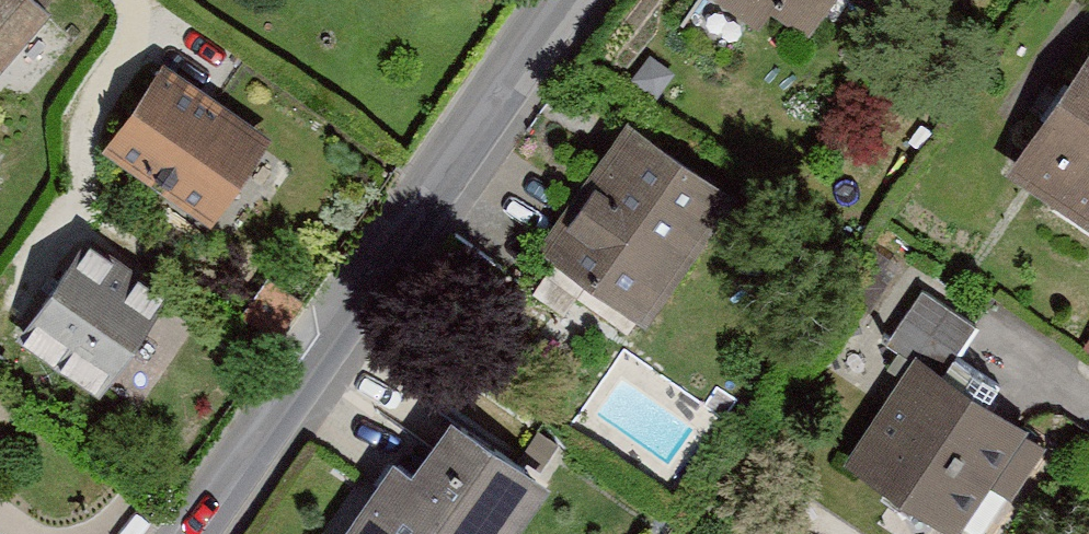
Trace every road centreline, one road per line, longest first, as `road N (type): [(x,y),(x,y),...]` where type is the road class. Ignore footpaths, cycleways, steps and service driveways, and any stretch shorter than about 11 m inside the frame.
road 1 (residential): [(570,0),(193,533)]

